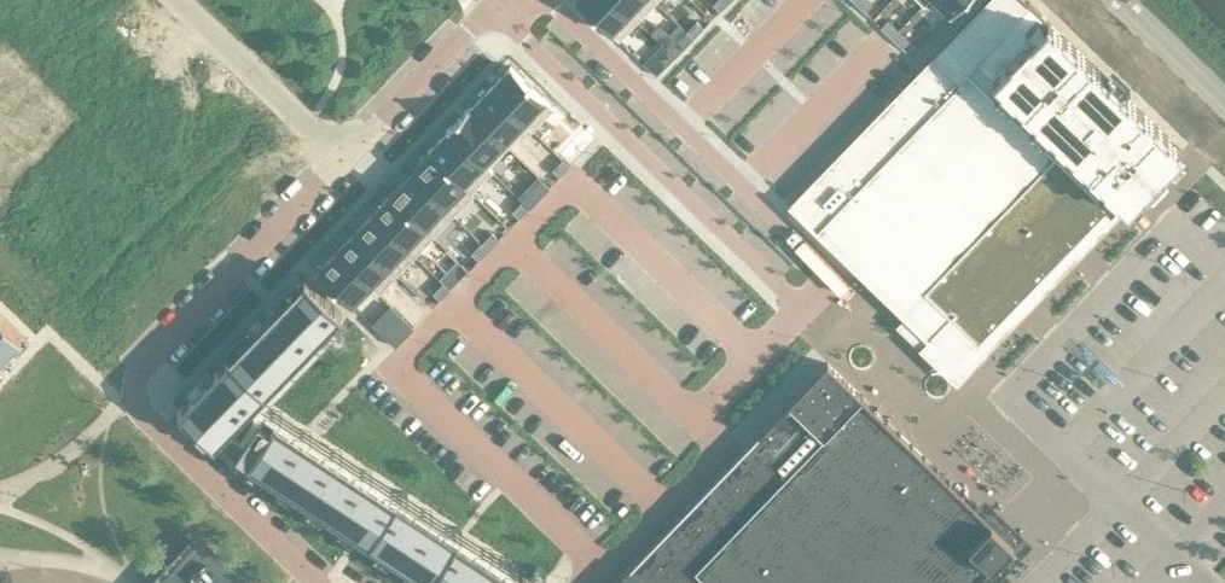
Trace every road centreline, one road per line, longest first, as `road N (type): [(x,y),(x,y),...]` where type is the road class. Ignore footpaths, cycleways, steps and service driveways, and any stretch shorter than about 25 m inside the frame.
road 1 (residential): [(324,582),(145,416),(136,384),(147,362),(348,162)]
road 2 (residential): [(493,9),(805,309)]
road 3 (residential): [(836,276),(545,0)]
road 4 (residential): [(348,162),(176,0)]
road 5 (residential): [(348,162),(493,9)]
road 6 (tertiary): [(1119,0),(1224,103)]

